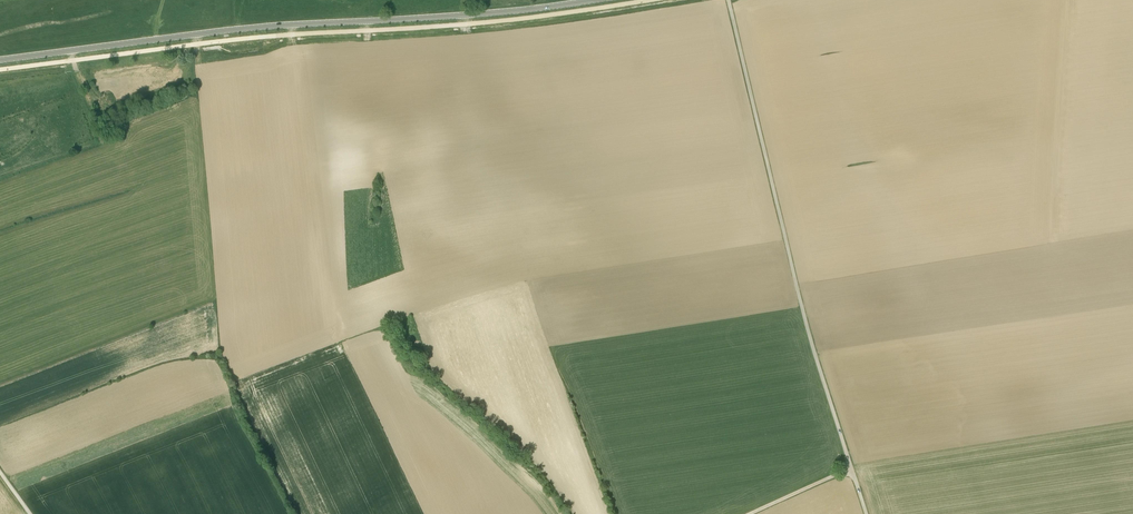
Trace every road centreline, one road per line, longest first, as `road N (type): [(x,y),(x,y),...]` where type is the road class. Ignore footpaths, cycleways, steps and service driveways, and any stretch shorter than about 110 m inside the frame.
road 1 (tertiary): [(0,59),(235,29),(593,0)]
road 2 (unclassified): [(866,513),(802,308),(729,0)]

